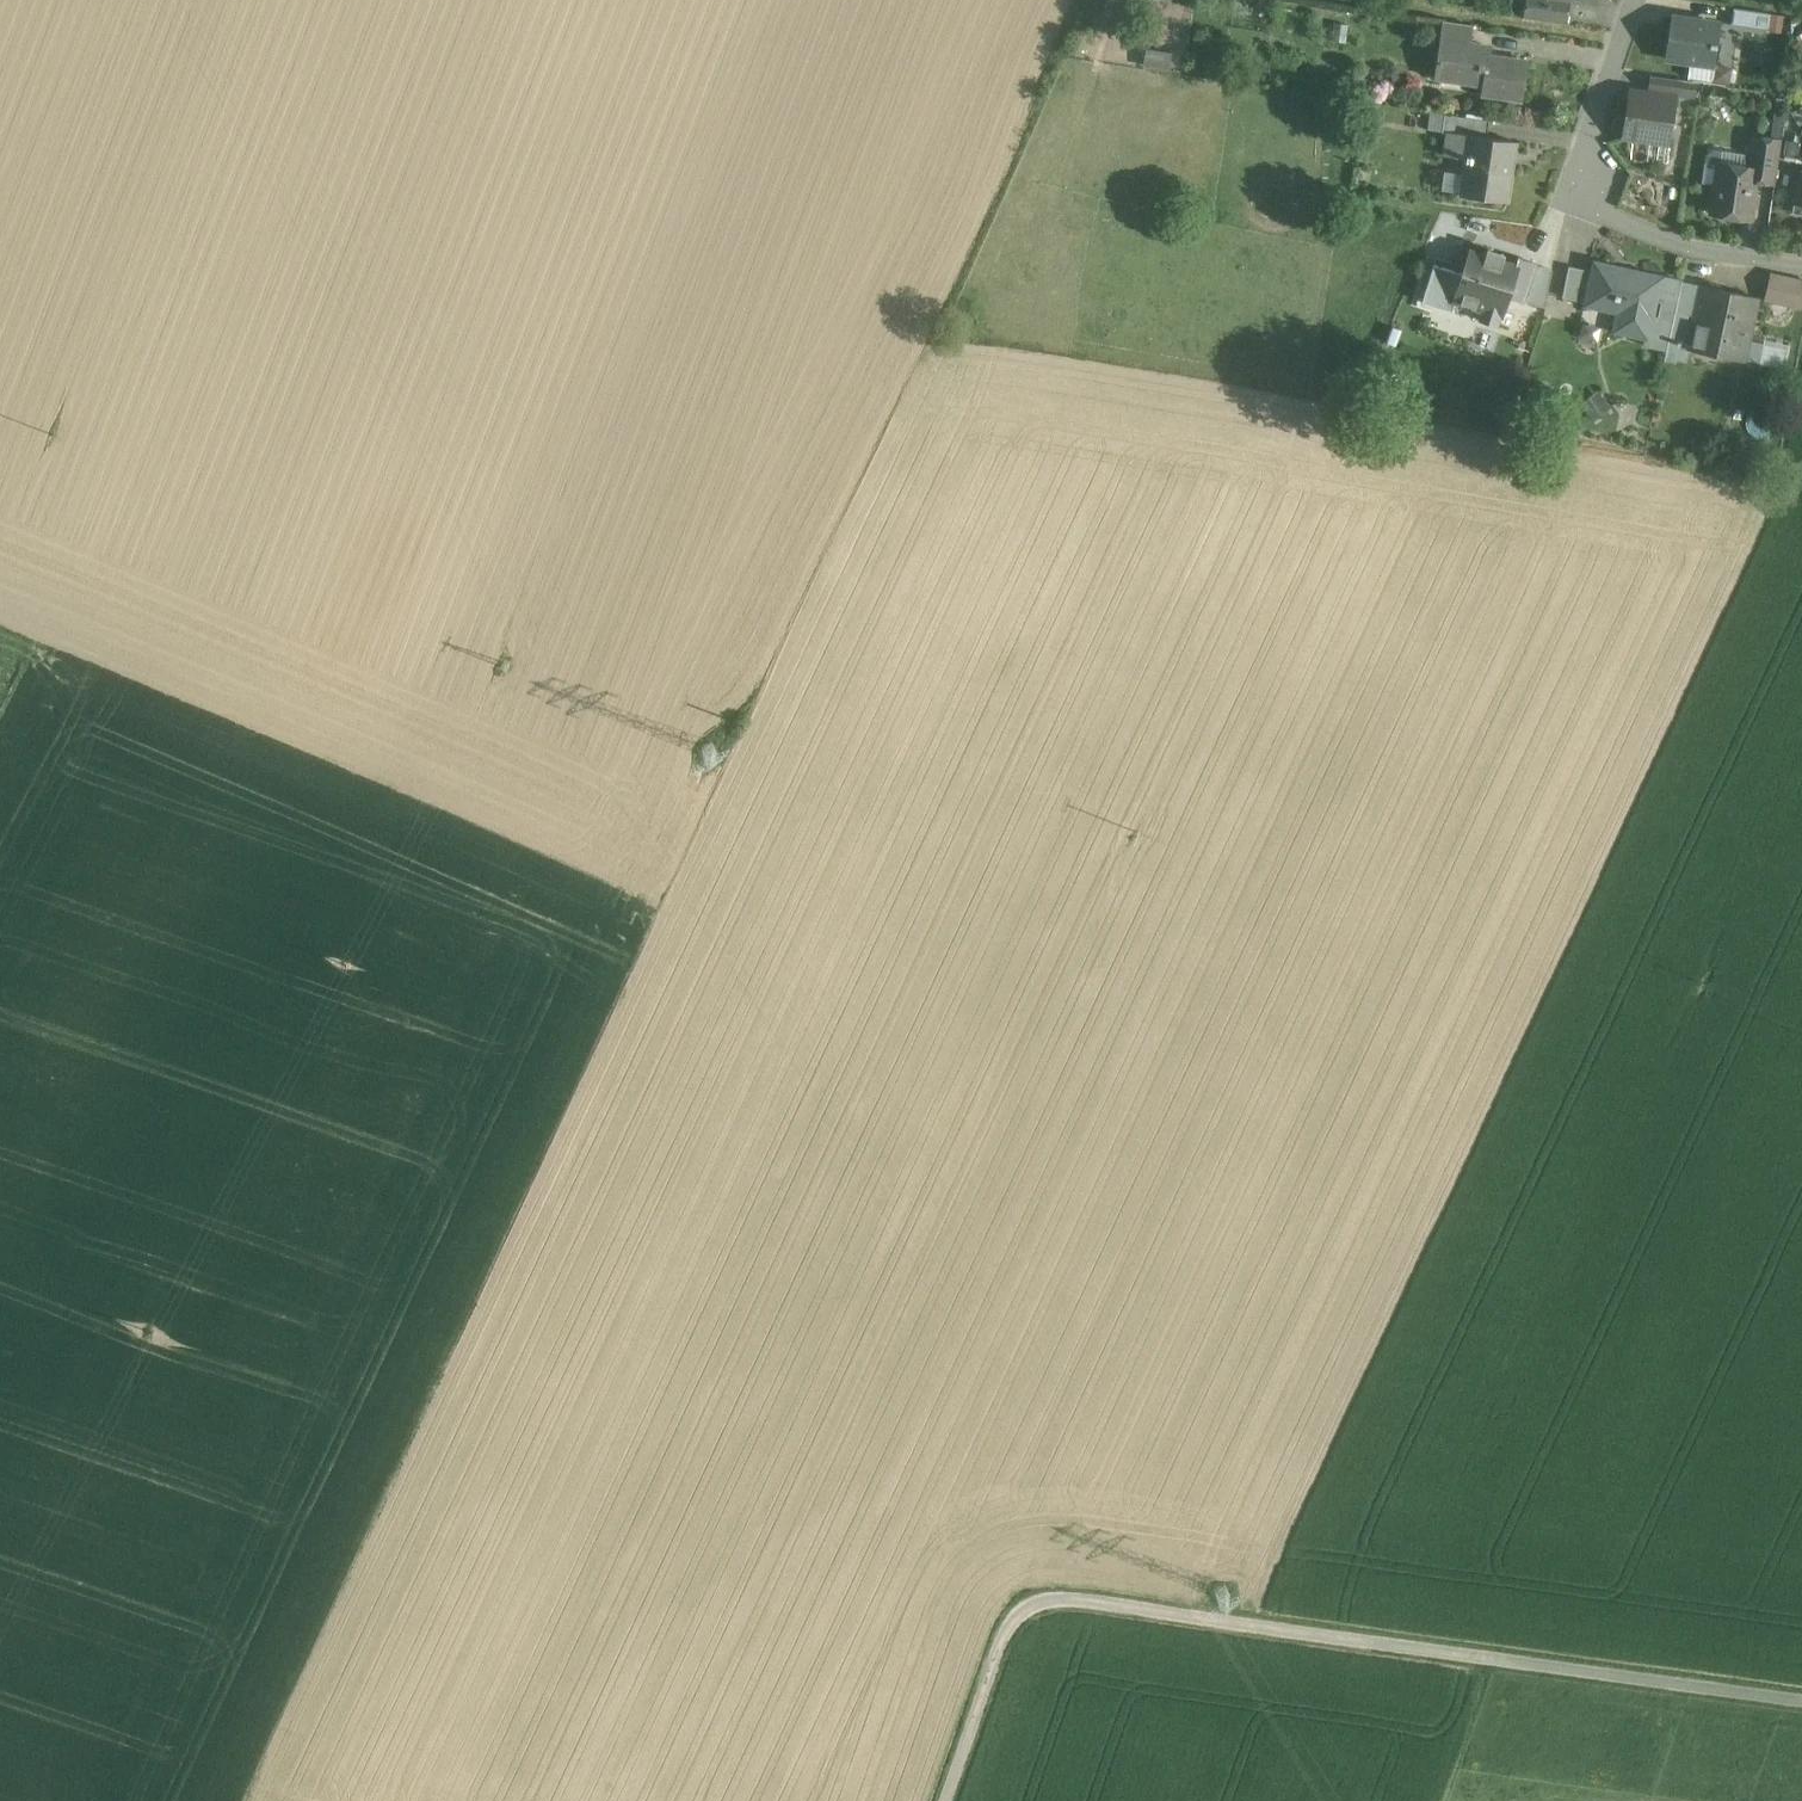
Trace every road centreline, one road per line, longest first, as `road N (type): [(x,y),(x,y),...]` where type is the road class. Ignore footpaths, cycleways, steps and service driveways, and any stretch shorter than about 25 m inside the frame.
road 1 (track): [(948,1800),(1005,1641),(1038,1602),(1082,1601),(1801,1698)]
road 2 (residential): [(1801,262),(1624,227),(1564,187),(1619,0)]

